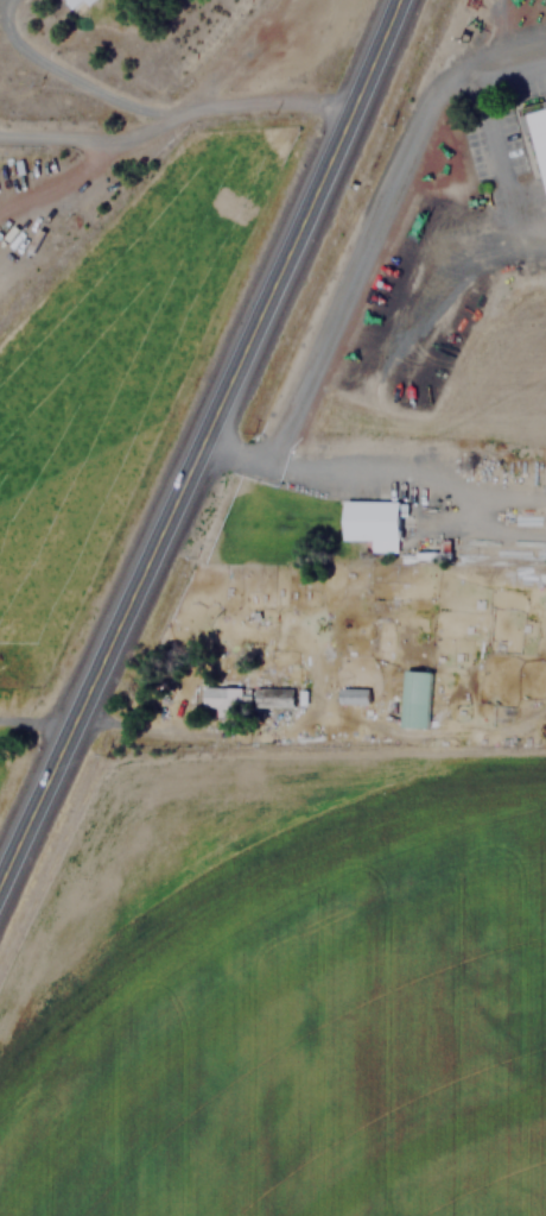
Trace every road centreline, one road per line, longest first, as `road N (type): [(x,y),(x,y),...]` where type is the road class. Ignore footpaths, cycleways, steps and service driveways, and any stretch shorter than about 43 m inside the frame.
road 1 (trunk): [(0,881),(203,440),(391,0)]

